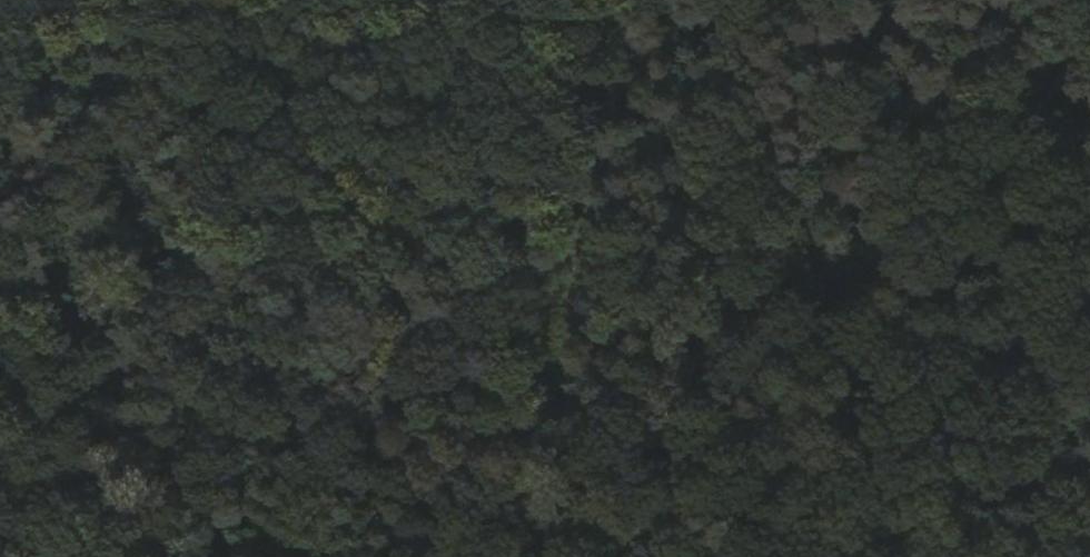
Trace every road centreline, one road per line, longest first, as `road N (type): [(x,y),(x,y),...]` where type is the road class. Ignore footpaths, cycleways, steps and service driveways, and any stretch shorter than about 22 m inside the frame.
road 1 (track): [(653,556),(725,0)]
road 2 (track): [(0,338),(252,556)]

